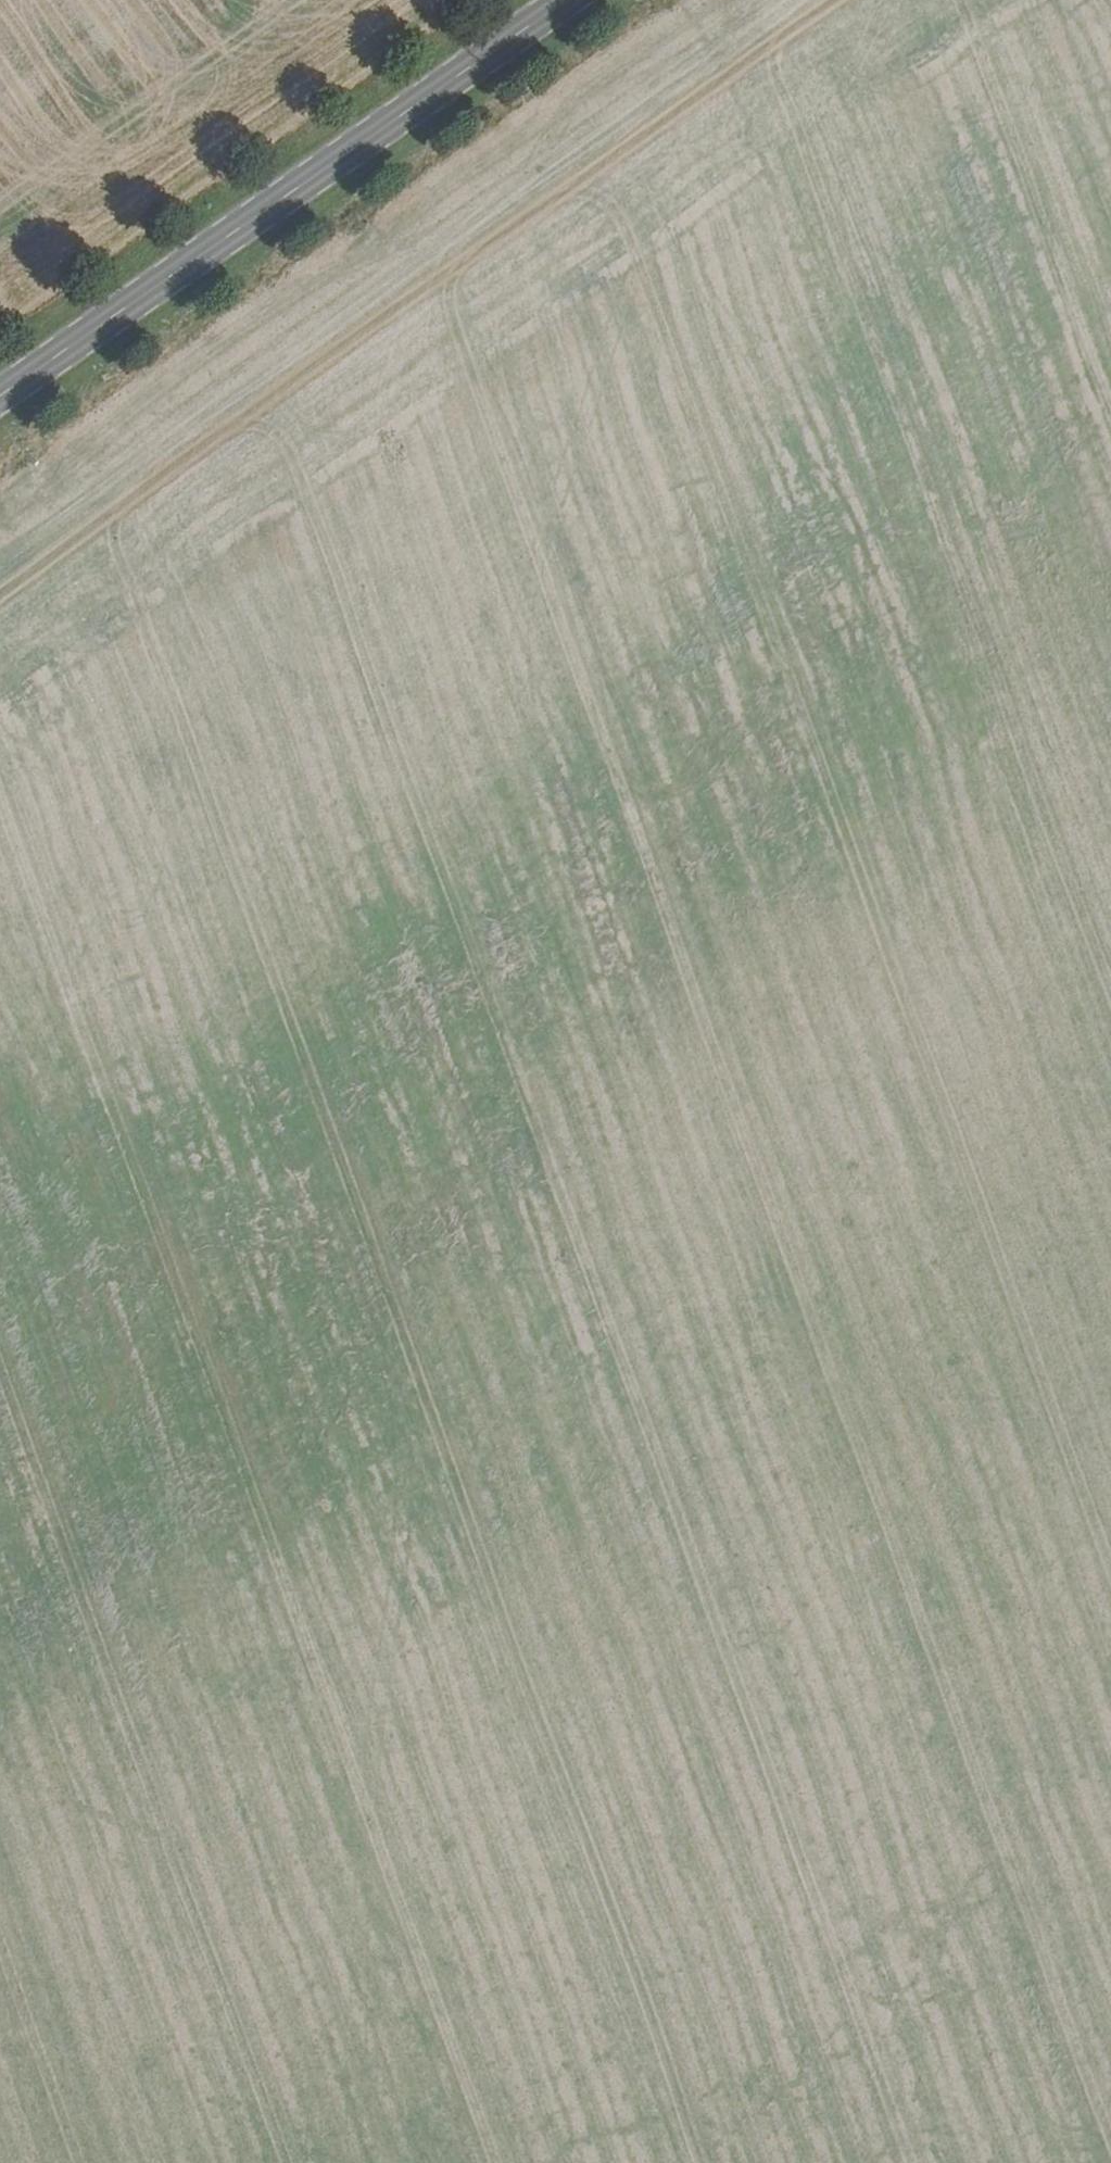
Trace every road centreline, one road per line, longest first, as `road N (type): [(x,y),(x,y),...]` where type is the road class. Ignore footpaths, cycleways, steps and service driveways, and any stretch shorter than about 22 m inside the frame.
road 1 (secondary): [(0,397),(568,0)]

